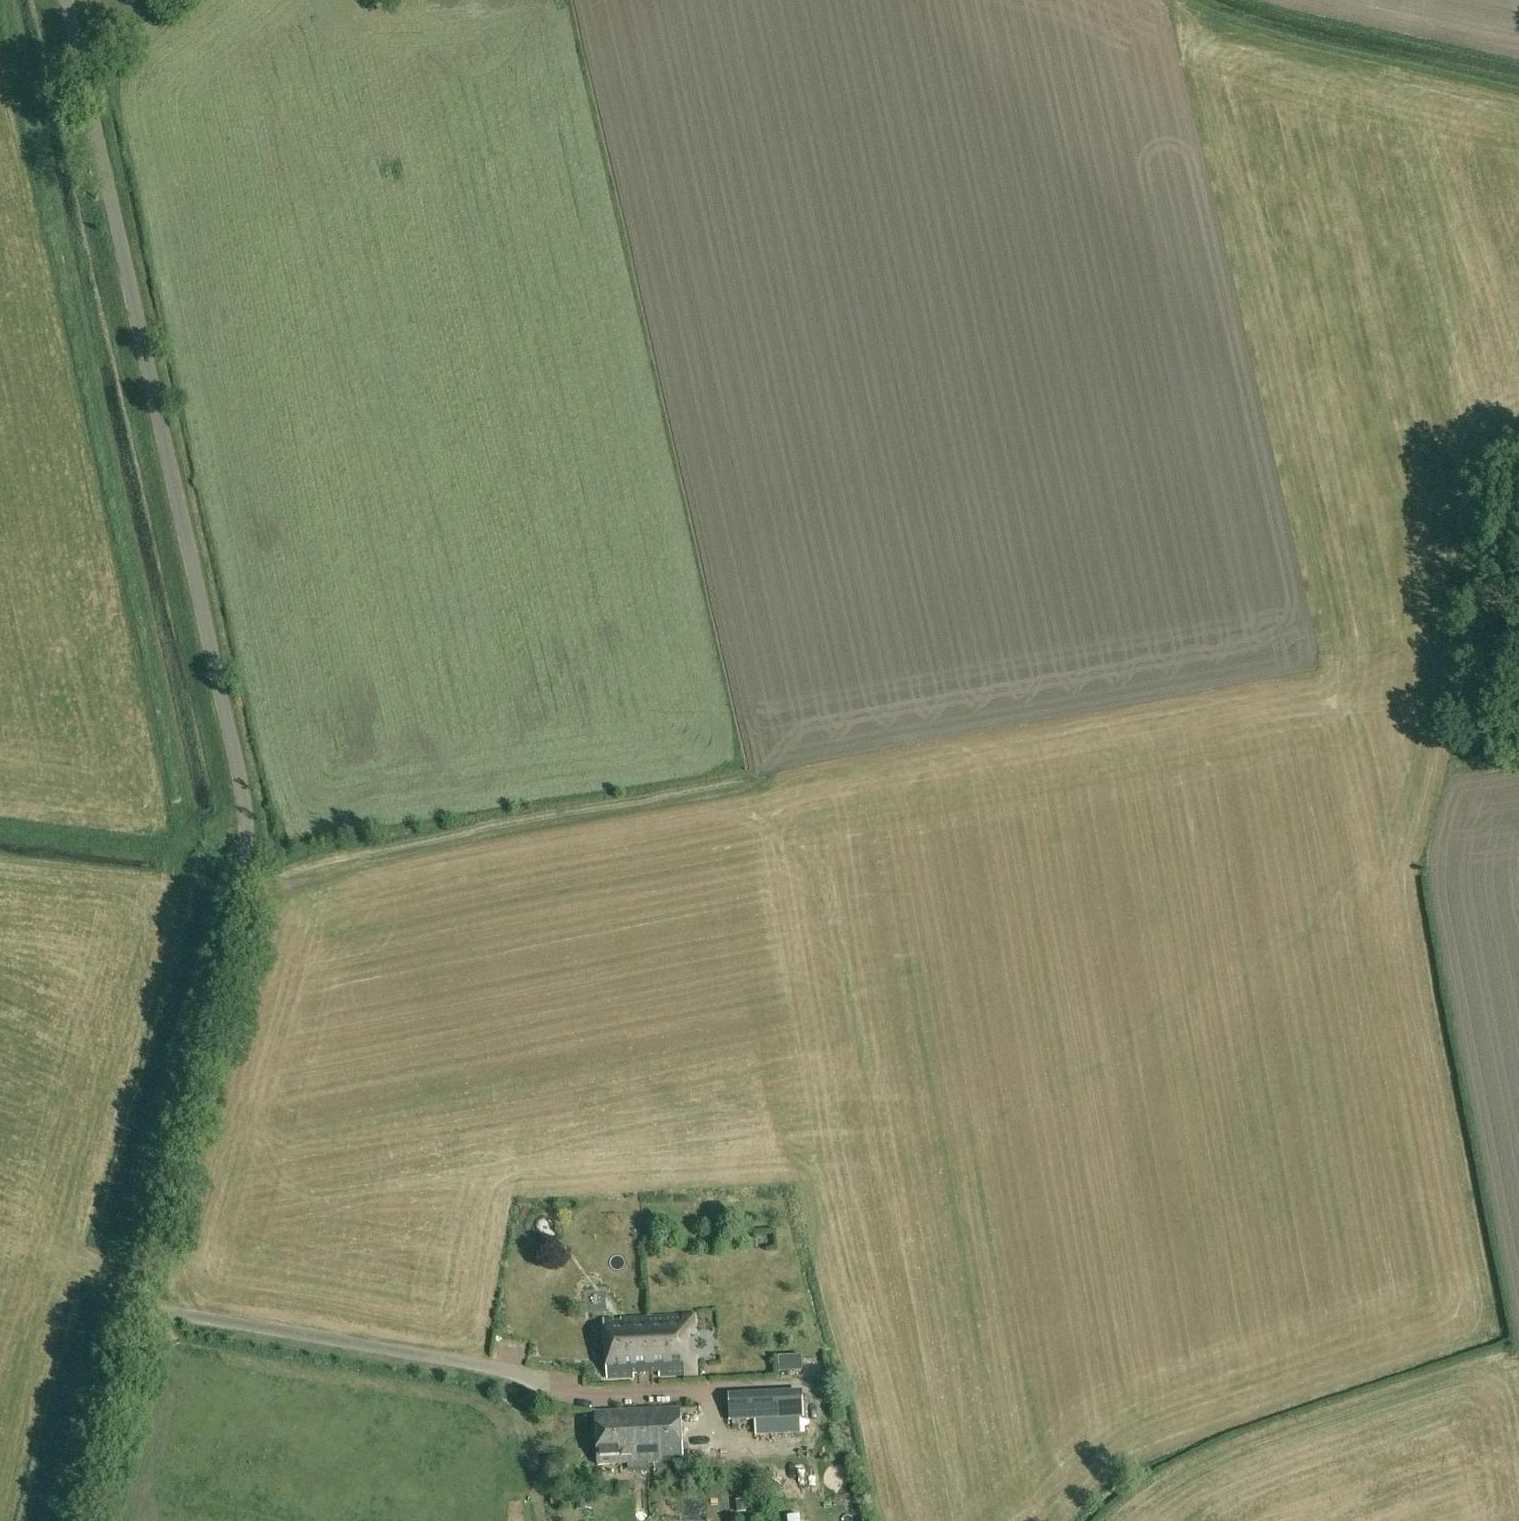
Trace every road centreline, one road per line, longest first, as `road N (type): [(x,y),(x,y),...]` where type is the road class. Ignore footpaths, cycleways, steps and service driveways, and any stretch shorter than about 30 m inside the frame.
road 1 (unclassified): [(71,1520),(242,847),(242,798),(65,0)]

